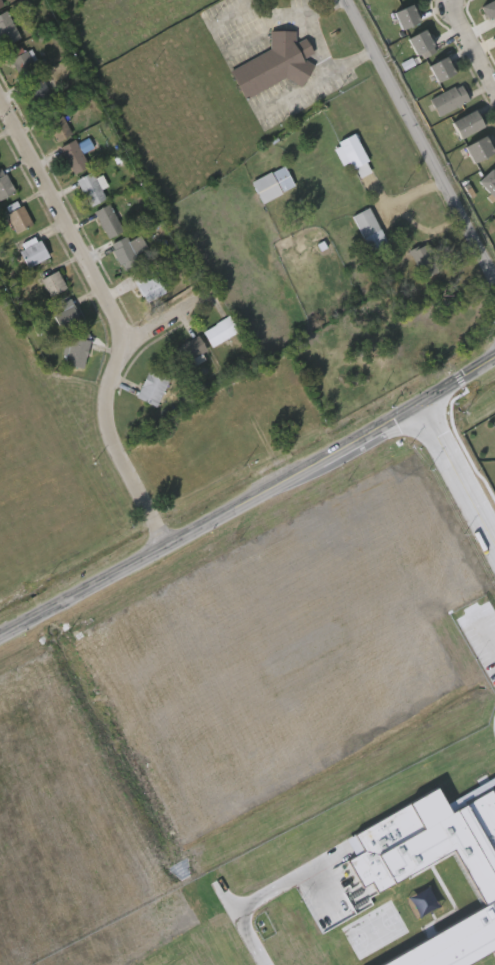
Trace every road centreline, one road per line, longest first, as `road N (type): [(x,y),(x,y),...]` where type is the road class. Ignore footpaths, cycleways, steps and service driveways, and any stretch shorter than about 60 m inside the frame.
road 1 (primary): [(494,353),(0,634)]
road 2 (residential): [(164,543),(107,435),(104,385),(118,345),(112,314),(0,98)]
road 3 (residential): [(494,282),(344,0)]
road 4 (residential): [(494,552),(417,402)]

